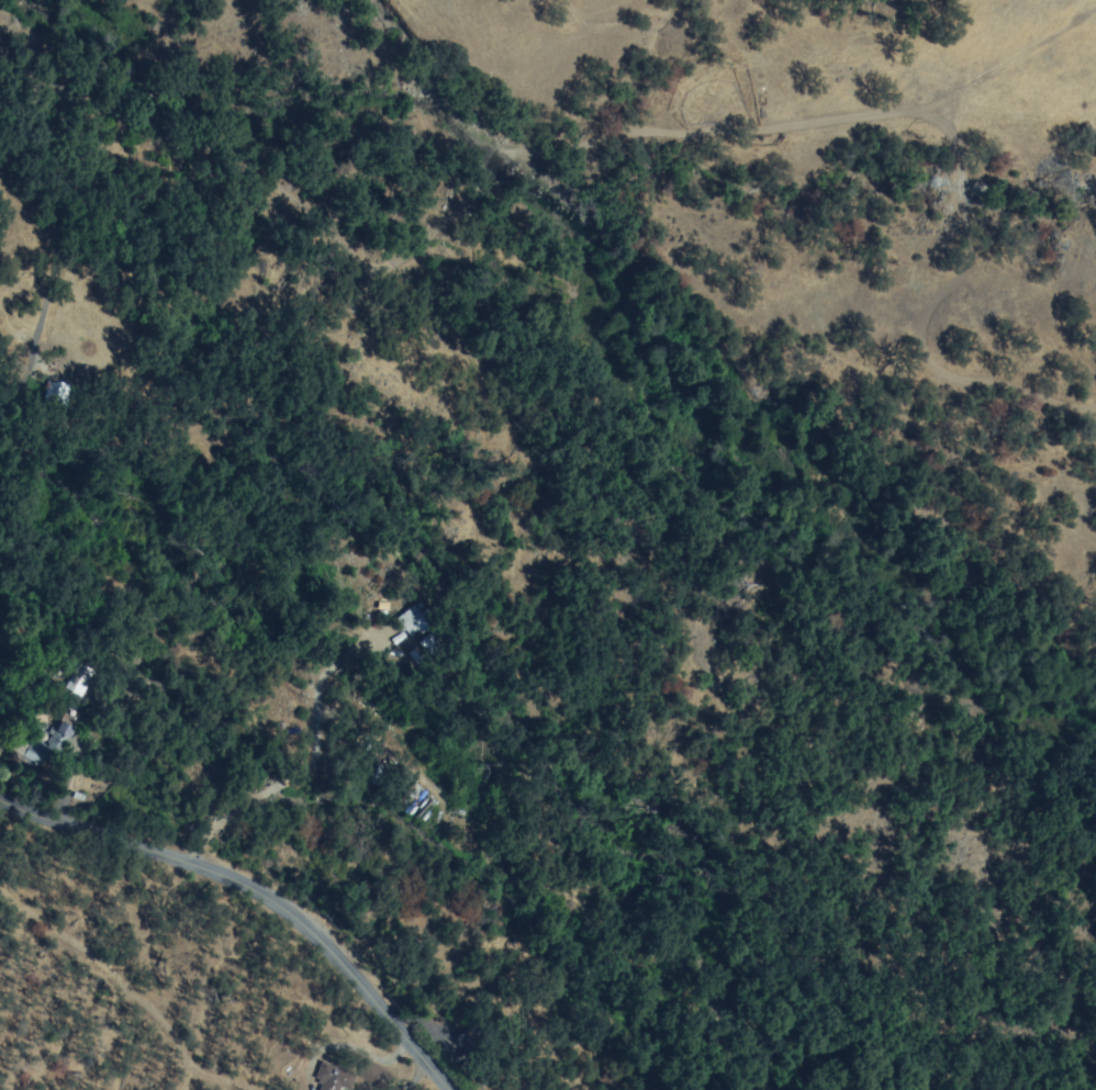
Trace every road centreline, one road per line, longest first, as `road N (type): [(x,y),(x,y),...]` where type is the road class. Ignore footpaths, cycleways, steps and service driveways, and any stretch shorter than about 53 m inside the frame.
road 1 (residential): [(0,270),(190,266),(305,289),(392,259),(439,132),(524,0)]
road 2 (tertiary): [(0,800),(239,881),(269,899),(372,995),(448,1089)]

